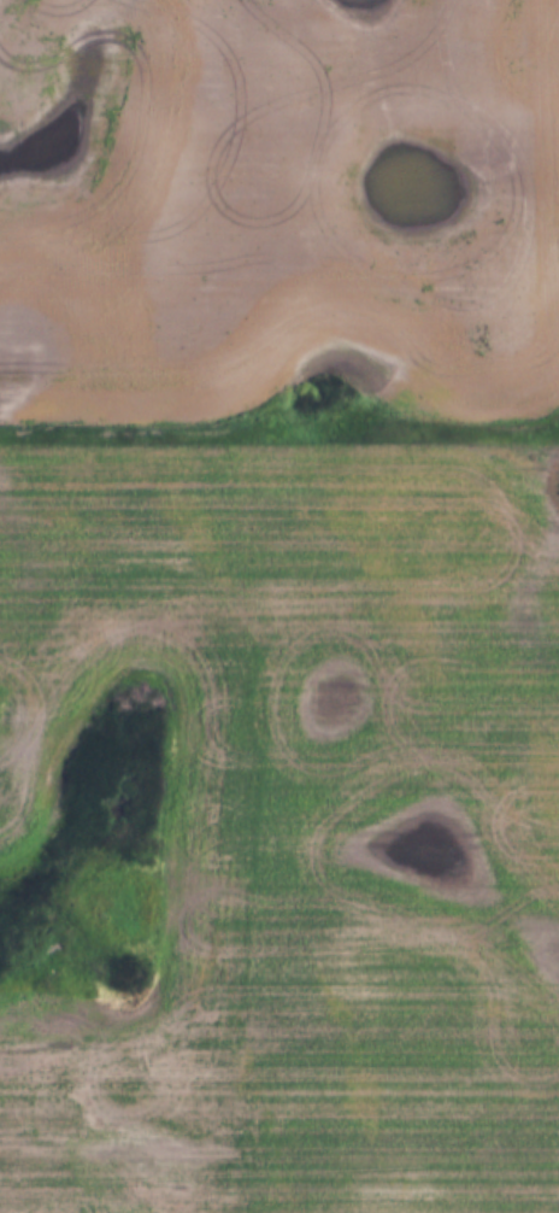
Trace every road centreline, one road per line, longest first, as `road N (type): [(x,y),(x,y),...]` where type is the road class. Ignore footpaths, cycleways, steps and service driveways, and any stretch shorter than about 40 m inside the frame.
road 1 (track): [(0,1159),(69,1159),(86,1171),(81,1206),(63,1212)]

